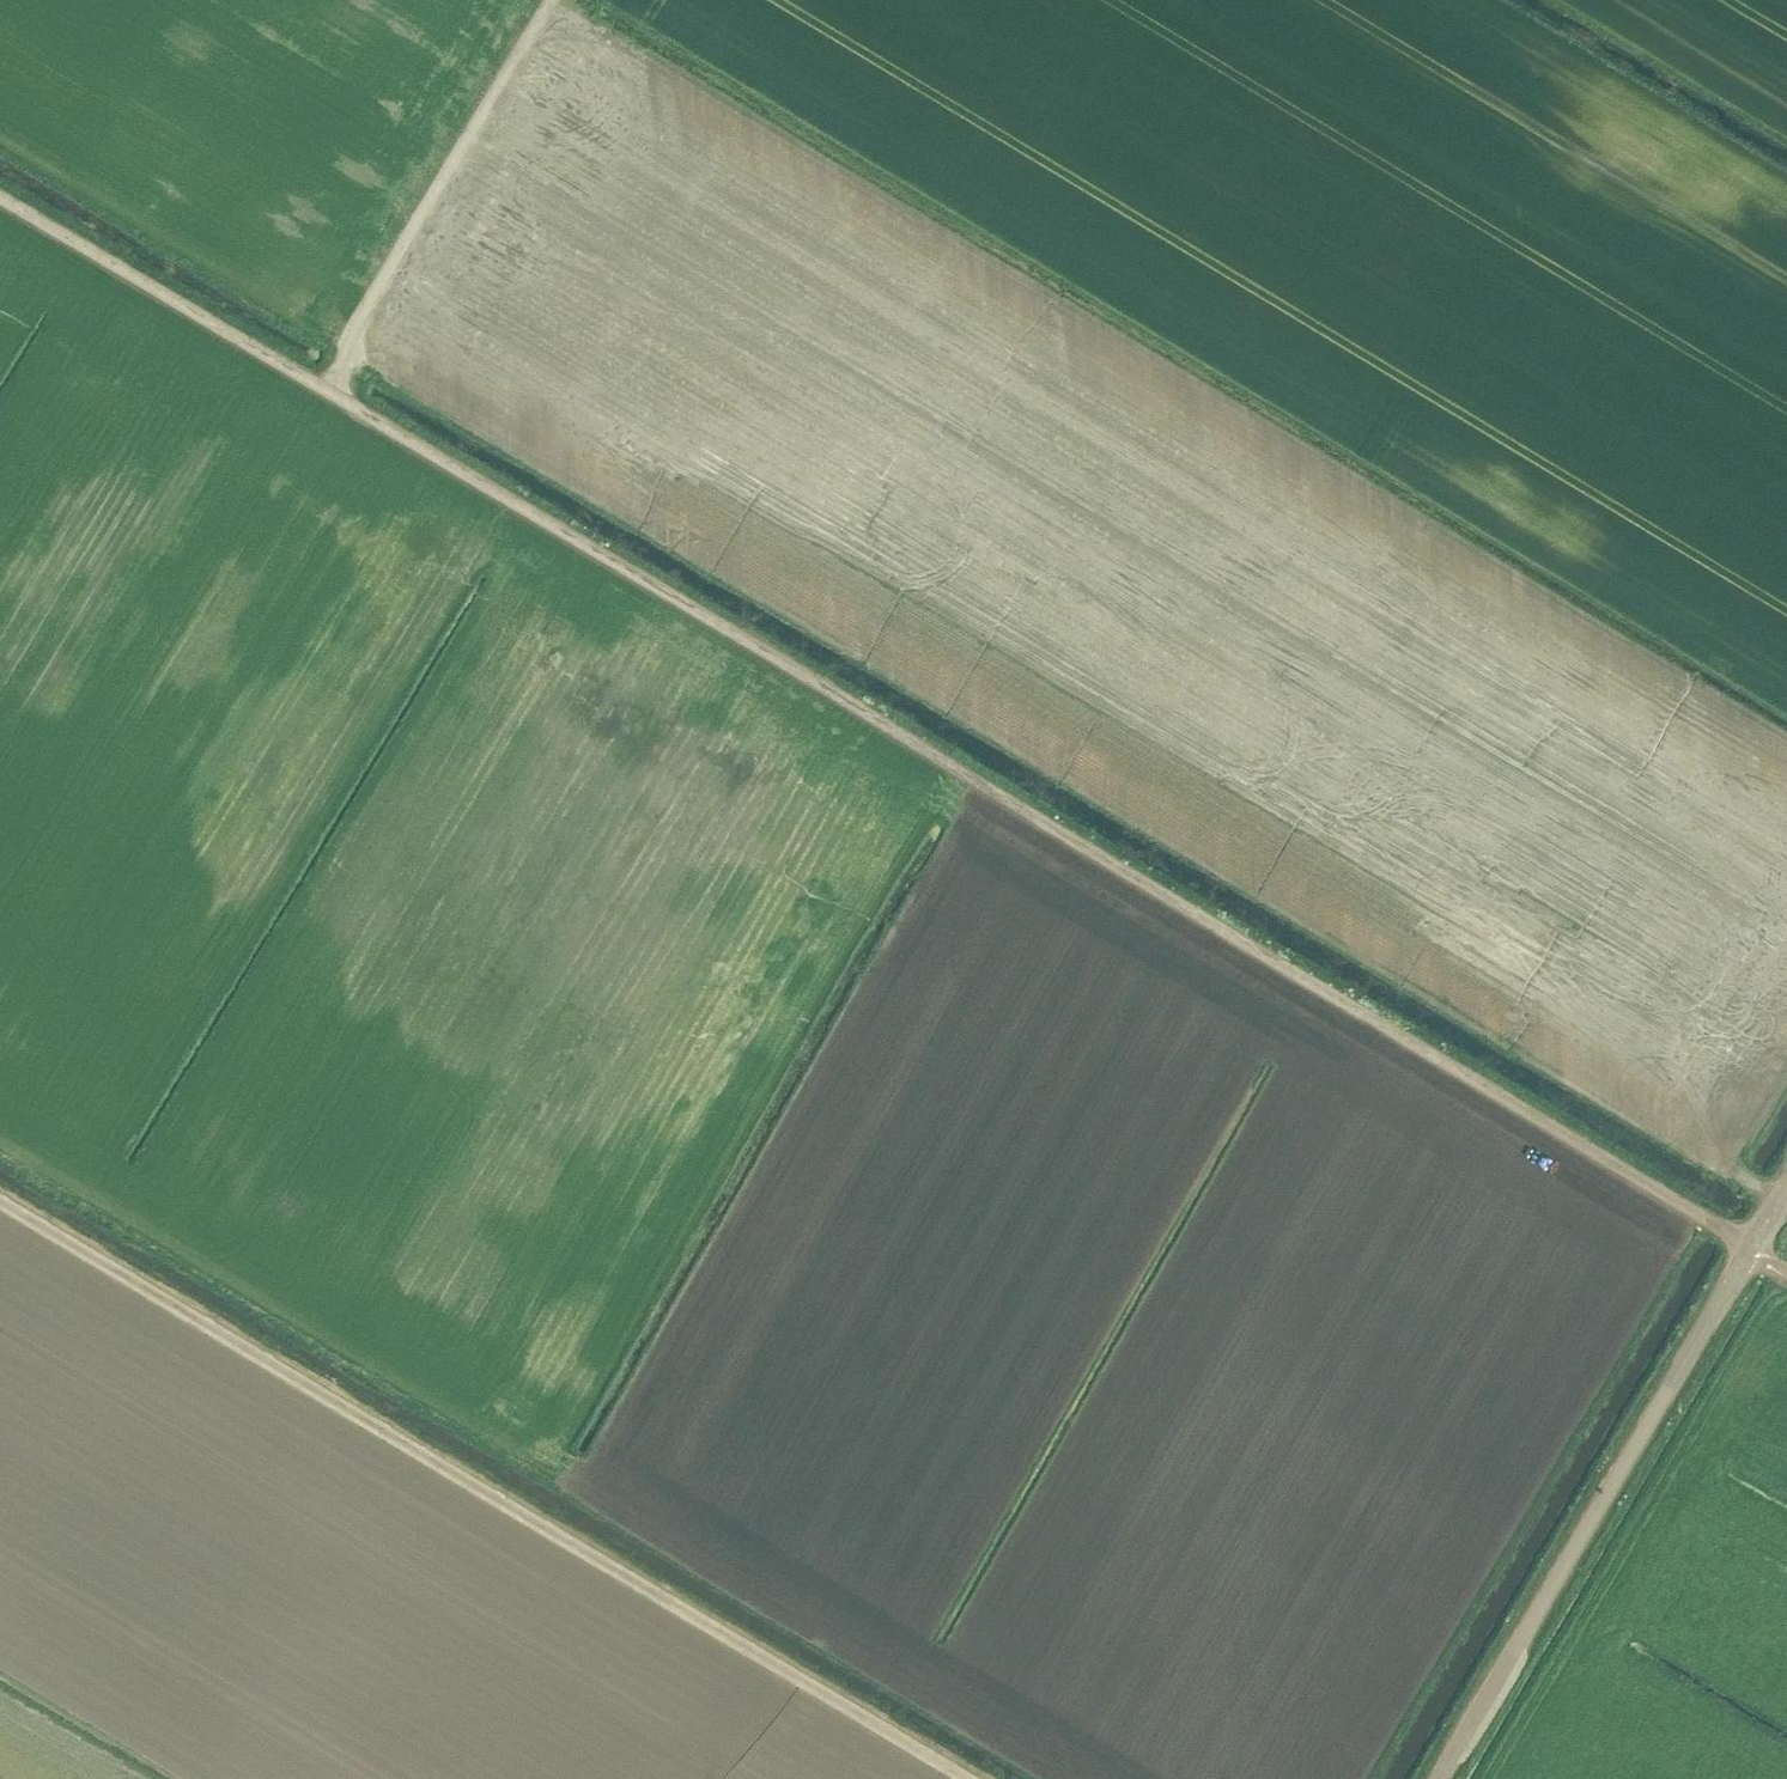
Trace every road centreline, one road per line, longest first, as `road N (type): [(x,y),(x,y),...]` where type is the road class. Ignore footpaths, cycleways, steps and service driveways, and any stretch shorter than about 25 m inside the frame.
road 1 (track): [(0,1201),(970,1778)]
road 2 (unclassified): [(1436,1778),(1786,1185)]

